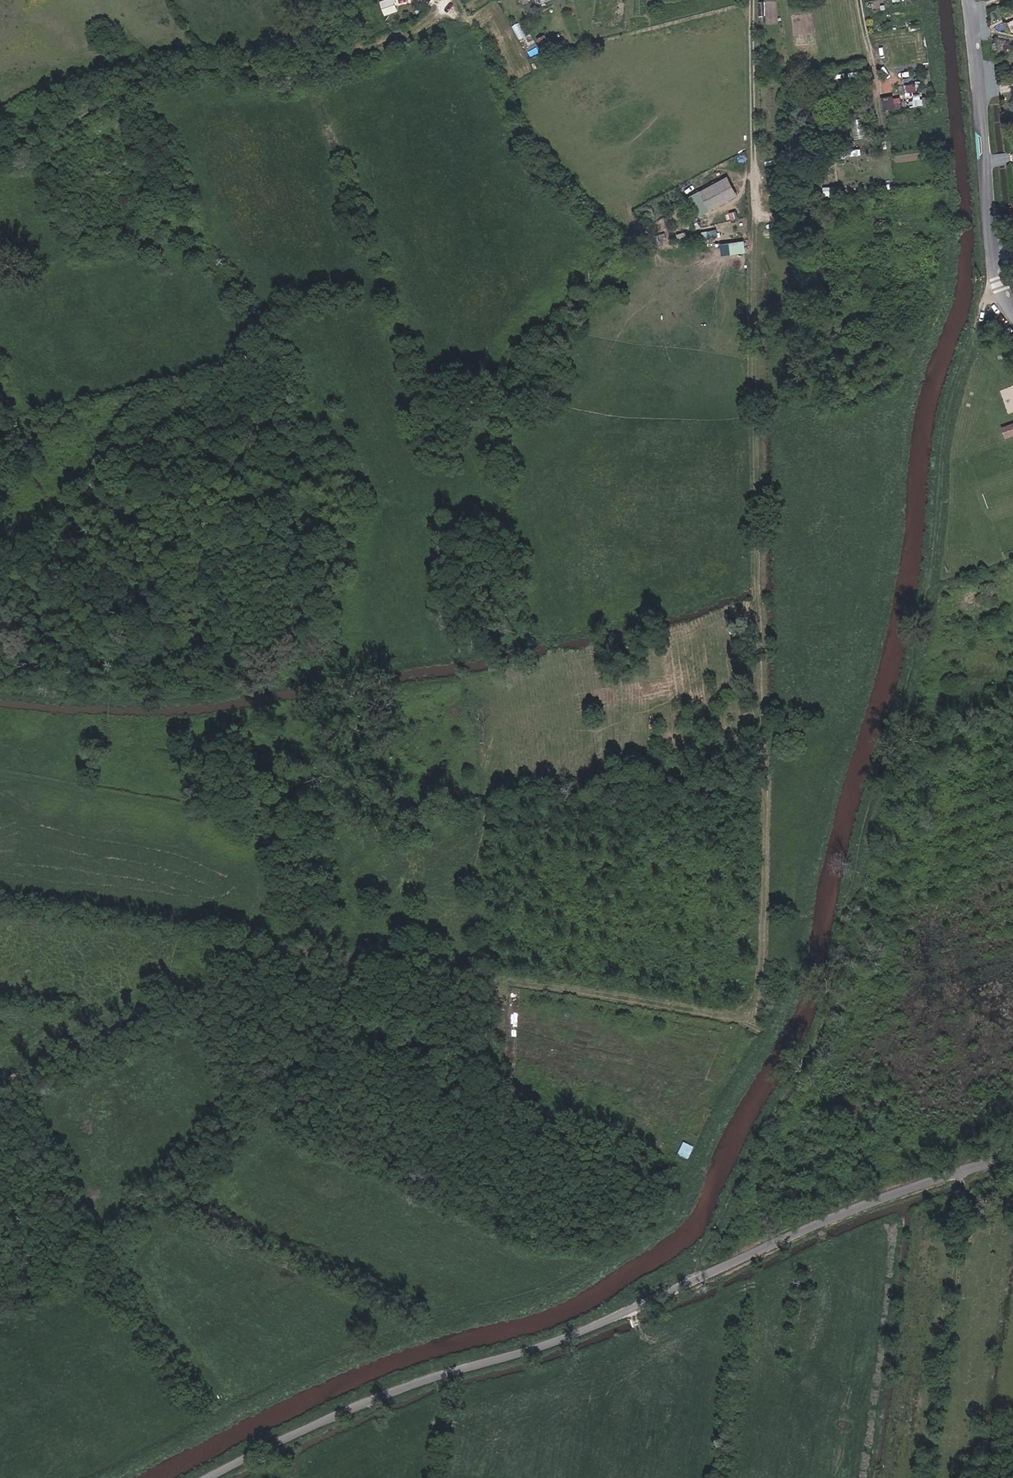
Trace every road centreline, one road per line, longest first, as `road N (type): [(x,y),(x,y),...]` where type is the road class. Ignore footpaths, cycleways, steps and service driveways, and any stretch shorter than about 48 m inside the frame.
road 1 (unclassified): [(210,1477),(389,1393),(564,1339),(846,1214),(1012,1162)]
road 2 (track): [(0,162),(168,85),(232,69),(319,64),(440,12),(444,0)]
road 3 (tertiary): [(966,0),(995,255),(1012,313)]

